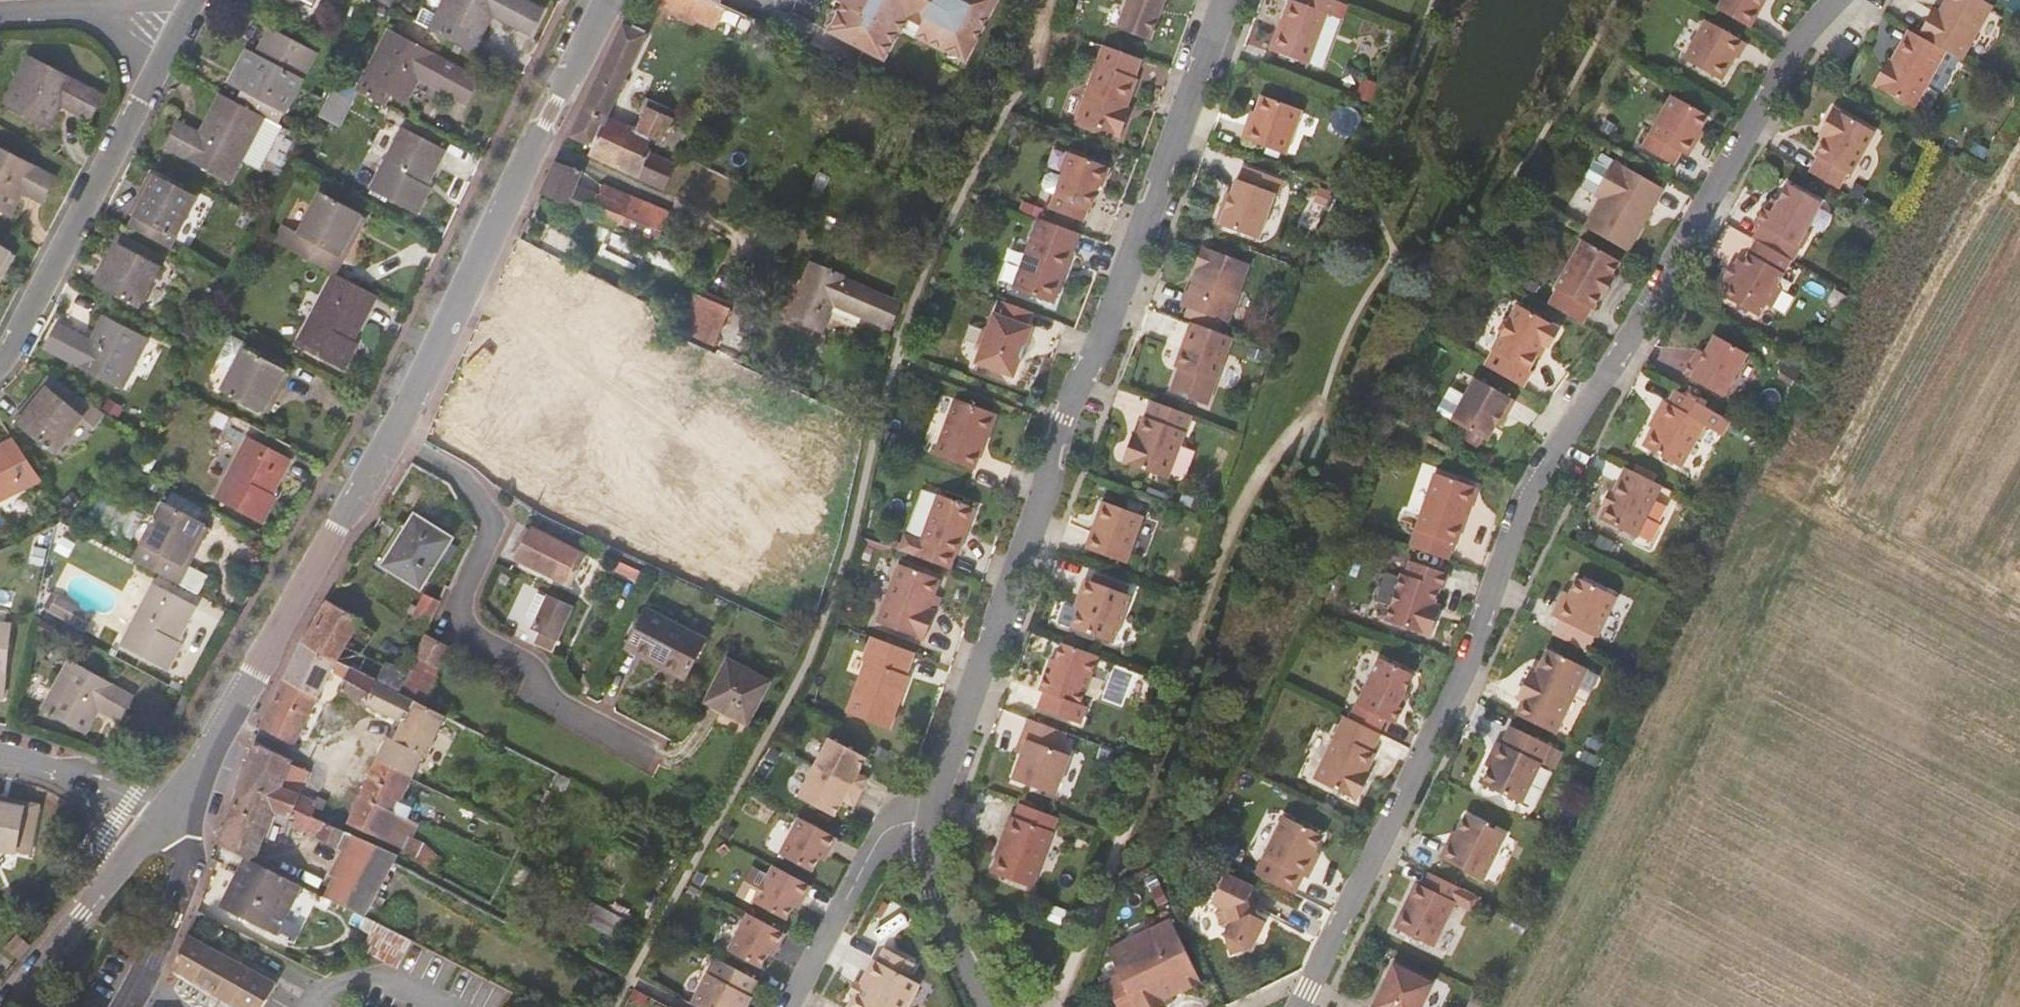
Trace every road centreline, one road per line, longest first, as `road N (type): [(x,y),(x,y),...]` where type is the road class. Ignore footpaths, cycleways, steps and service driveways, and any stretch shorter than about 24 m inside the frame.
road 1 (residential): [(1839,0),(1783,70),(1632,337),(1528,496),(1474,656),(1300,1006)]
road 2 (residential): [(609,0),(388,439),(175,818)]
road 3 (residential): [(929,826),(1032,501),(1225,0)]
road 4 (residential): [(0,359),(139,100)]
road 5 (residential): [(795,1006),(878,841),(890,828),(929,826)]
road 6 (residential): [(122,1006),(185,882),(175,818)]
road 7 (residential): [(985,1006),(940,893),(929,826)]
road 8 (residential): [(114,874),(6,1006)]

